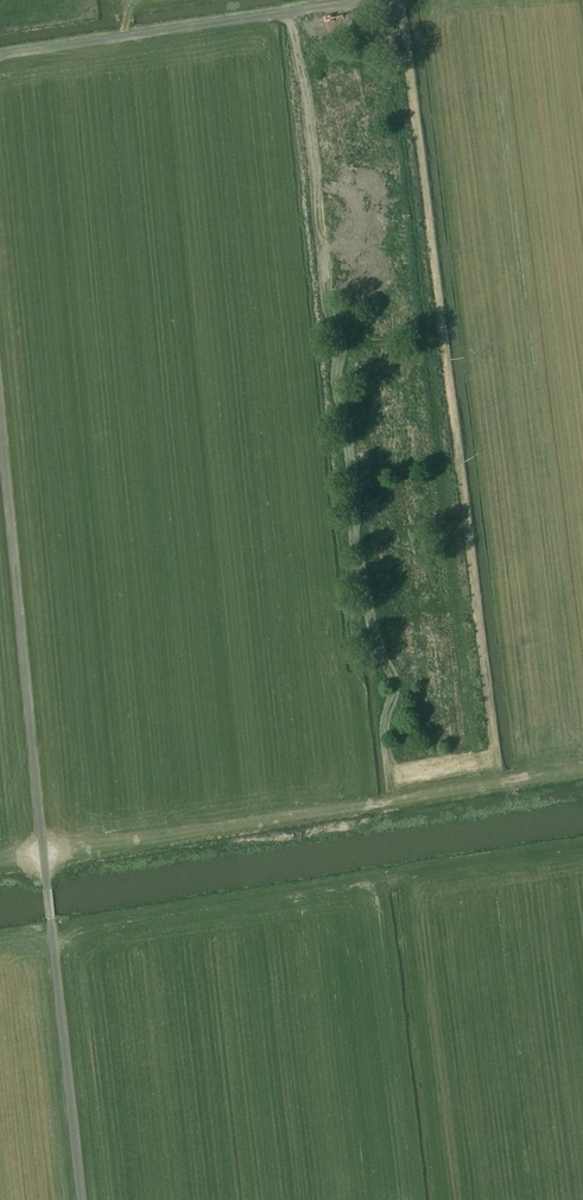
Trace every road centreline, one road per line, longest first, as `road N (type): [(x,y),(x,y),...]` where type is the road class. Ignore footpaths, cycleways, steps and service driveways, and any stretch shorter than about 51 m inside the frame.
road 1 (track): [(582,768),(396,798),(384,737),(394,697),(386,660),(407,618),(455,606),(394,0)]
road 2 (track): [(379,0),(0,57)]
road 3 (track): [(396,798),(23,860)]

